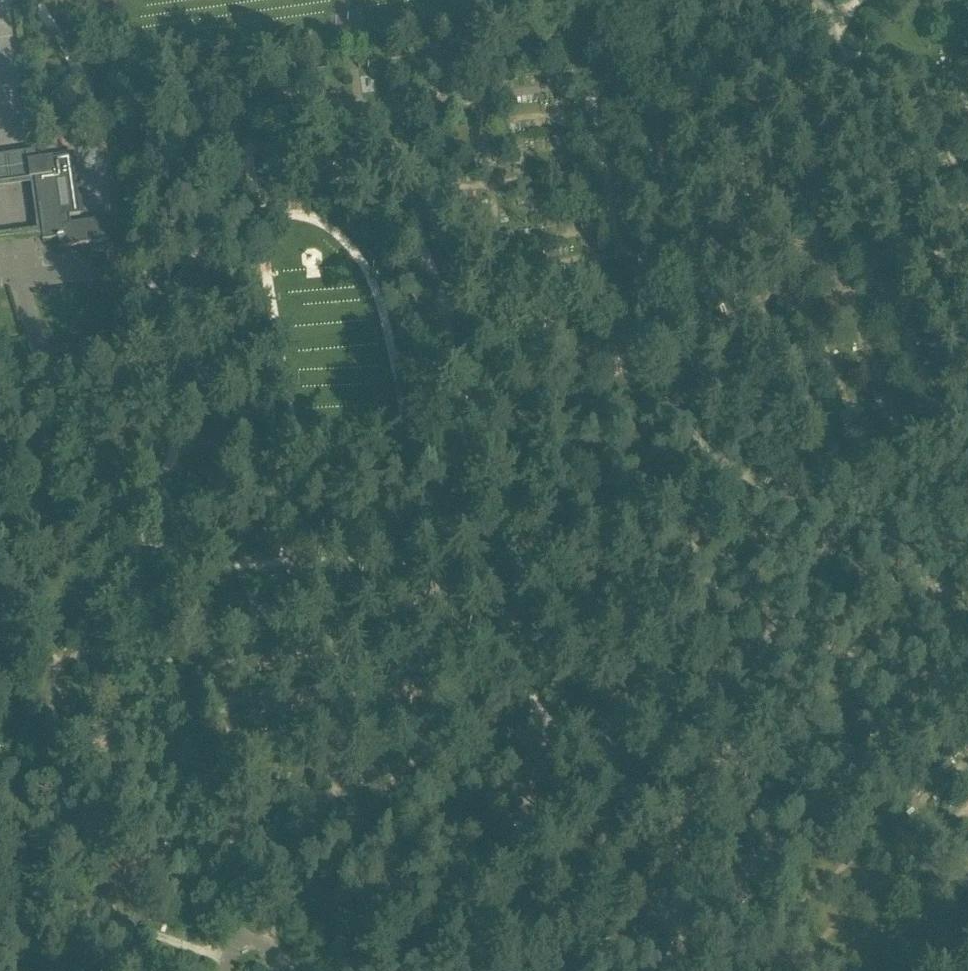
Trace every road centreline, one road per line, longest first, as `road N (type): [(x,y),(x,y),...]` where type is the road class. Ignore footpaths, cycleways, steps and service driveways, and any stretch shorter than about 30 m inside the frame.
road 1 (track): [(665,970),(771,843),(754,813),(715,785),(728,764),(727,734),(698,692),(646,695),(619,709),(607,734),(614,786),(638,804),(672,812),(695,802)]

